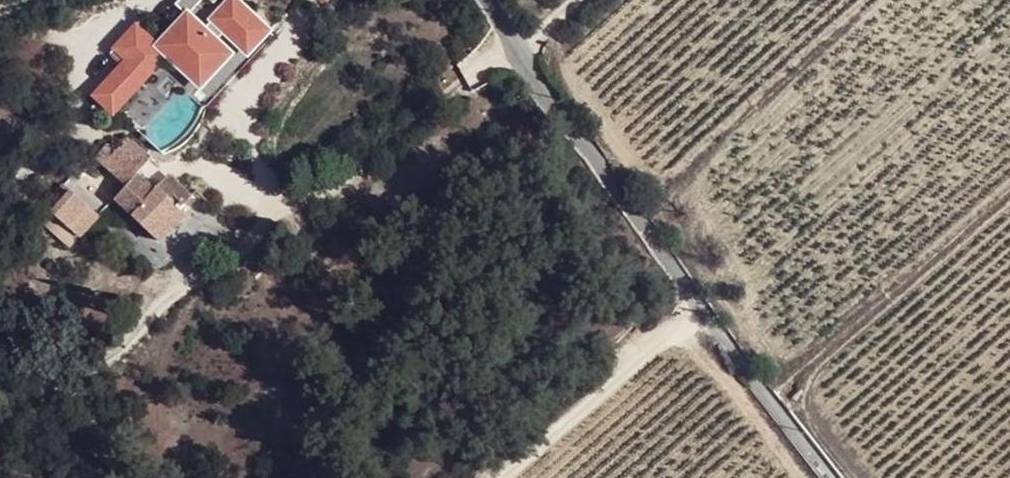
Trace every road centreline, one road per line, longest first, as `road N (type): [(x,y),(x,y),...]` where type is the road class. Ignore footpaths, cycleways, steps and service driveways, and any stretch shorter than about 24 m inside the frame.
road 1 (unclassified): [(495,0),(698,311),(831,477)]

